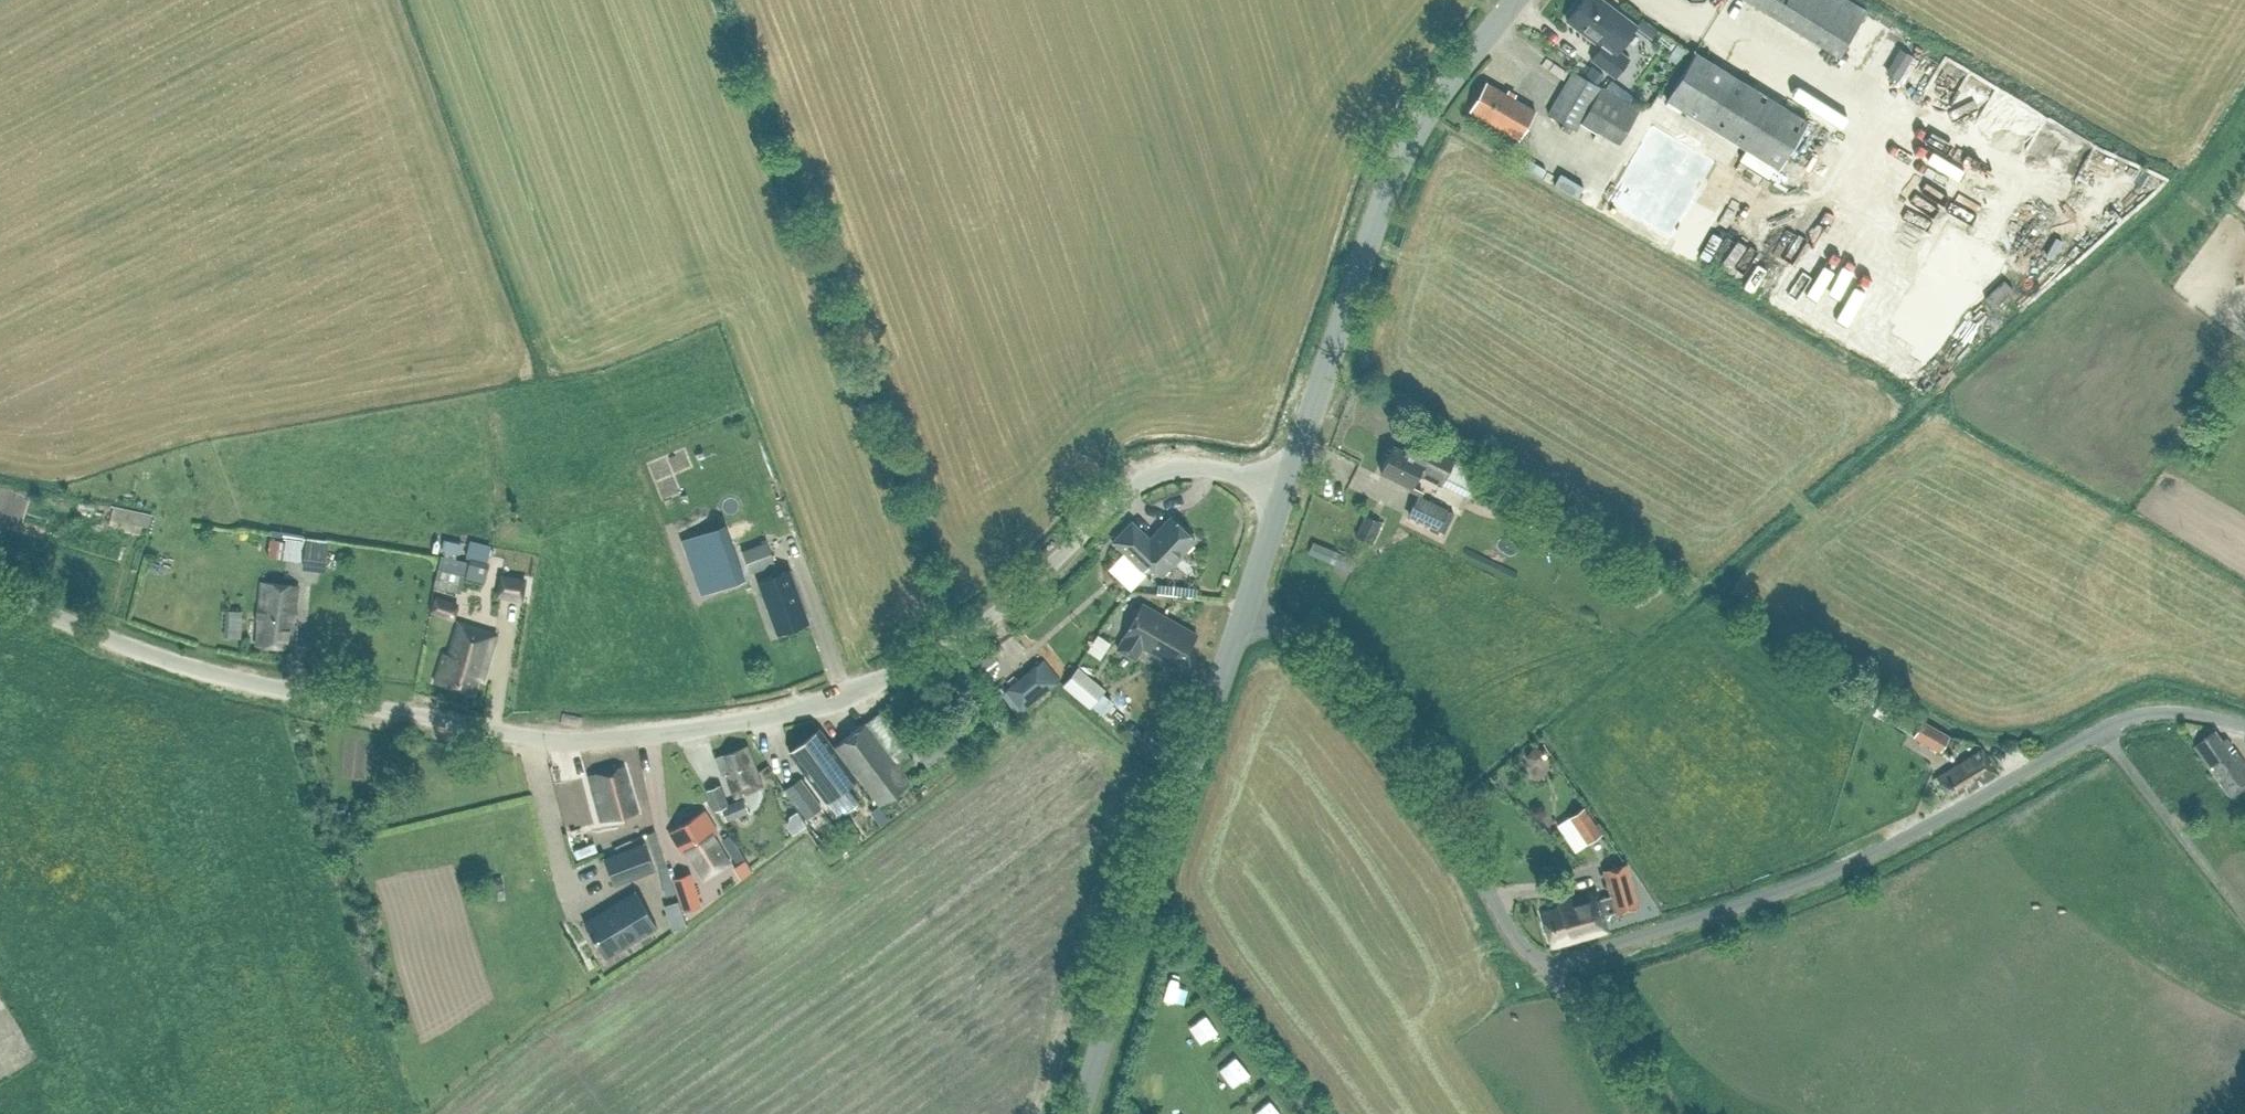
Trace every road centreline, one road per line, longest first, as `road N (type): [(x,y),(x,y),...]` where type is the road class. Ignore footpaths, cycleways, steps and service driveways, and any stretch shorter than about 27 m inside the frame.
road 1 (unclassified): [(0,594),(219,675),(516,734),(588,740),(786,713),(882,680),(995,612),(1120,494),(1160,471),(1215,469),(1283,488)]
road 2 (unclassified): [(1242,613),(1291,638),(1349,696),(1455,834),(1517,937),(1546,958),(1852,861),(2140,712),(2244,725)]
road 3 (tertiary): [(1283,488),(1404,148),(1513,0)]
road 4 (tertiary): [(1078,1113),(1242,613)]
road 5 (tertiary): [(1242,613),(1283,488)]

